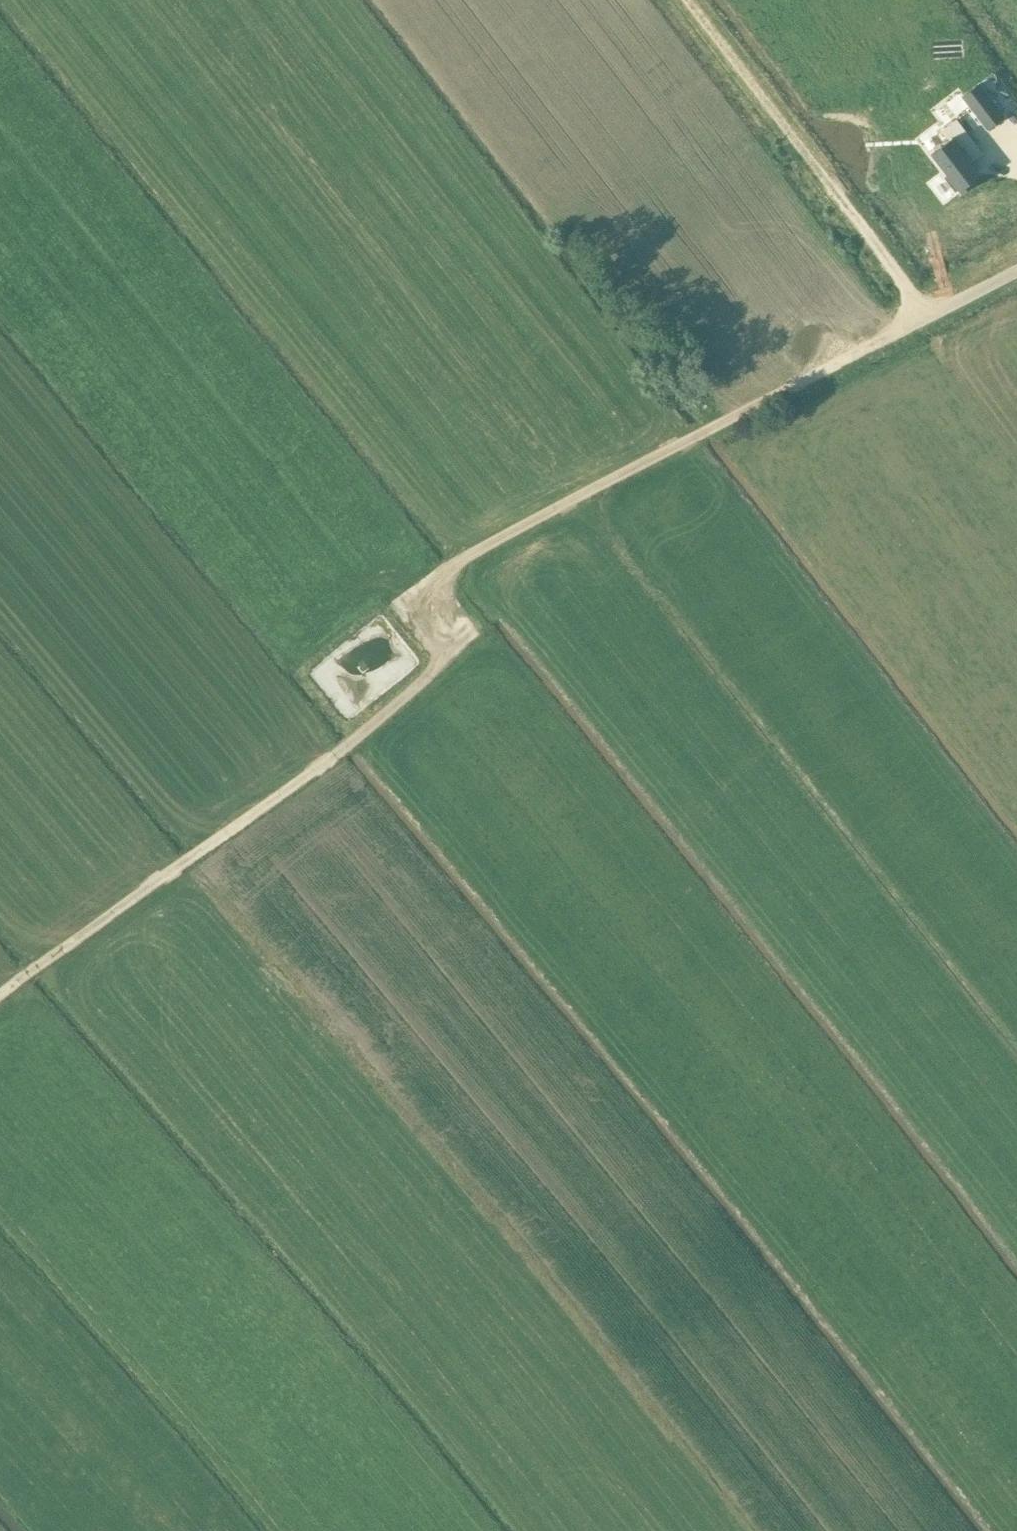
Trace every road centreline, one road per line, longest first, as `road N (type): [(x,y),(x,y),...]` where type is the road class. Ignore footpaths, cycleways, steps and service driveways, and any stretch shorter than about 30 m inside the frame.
road 1 (unclassified): [(0,980),(81,918),(357,741),(446,661),(439,595),(466,557),(1016,270)]

